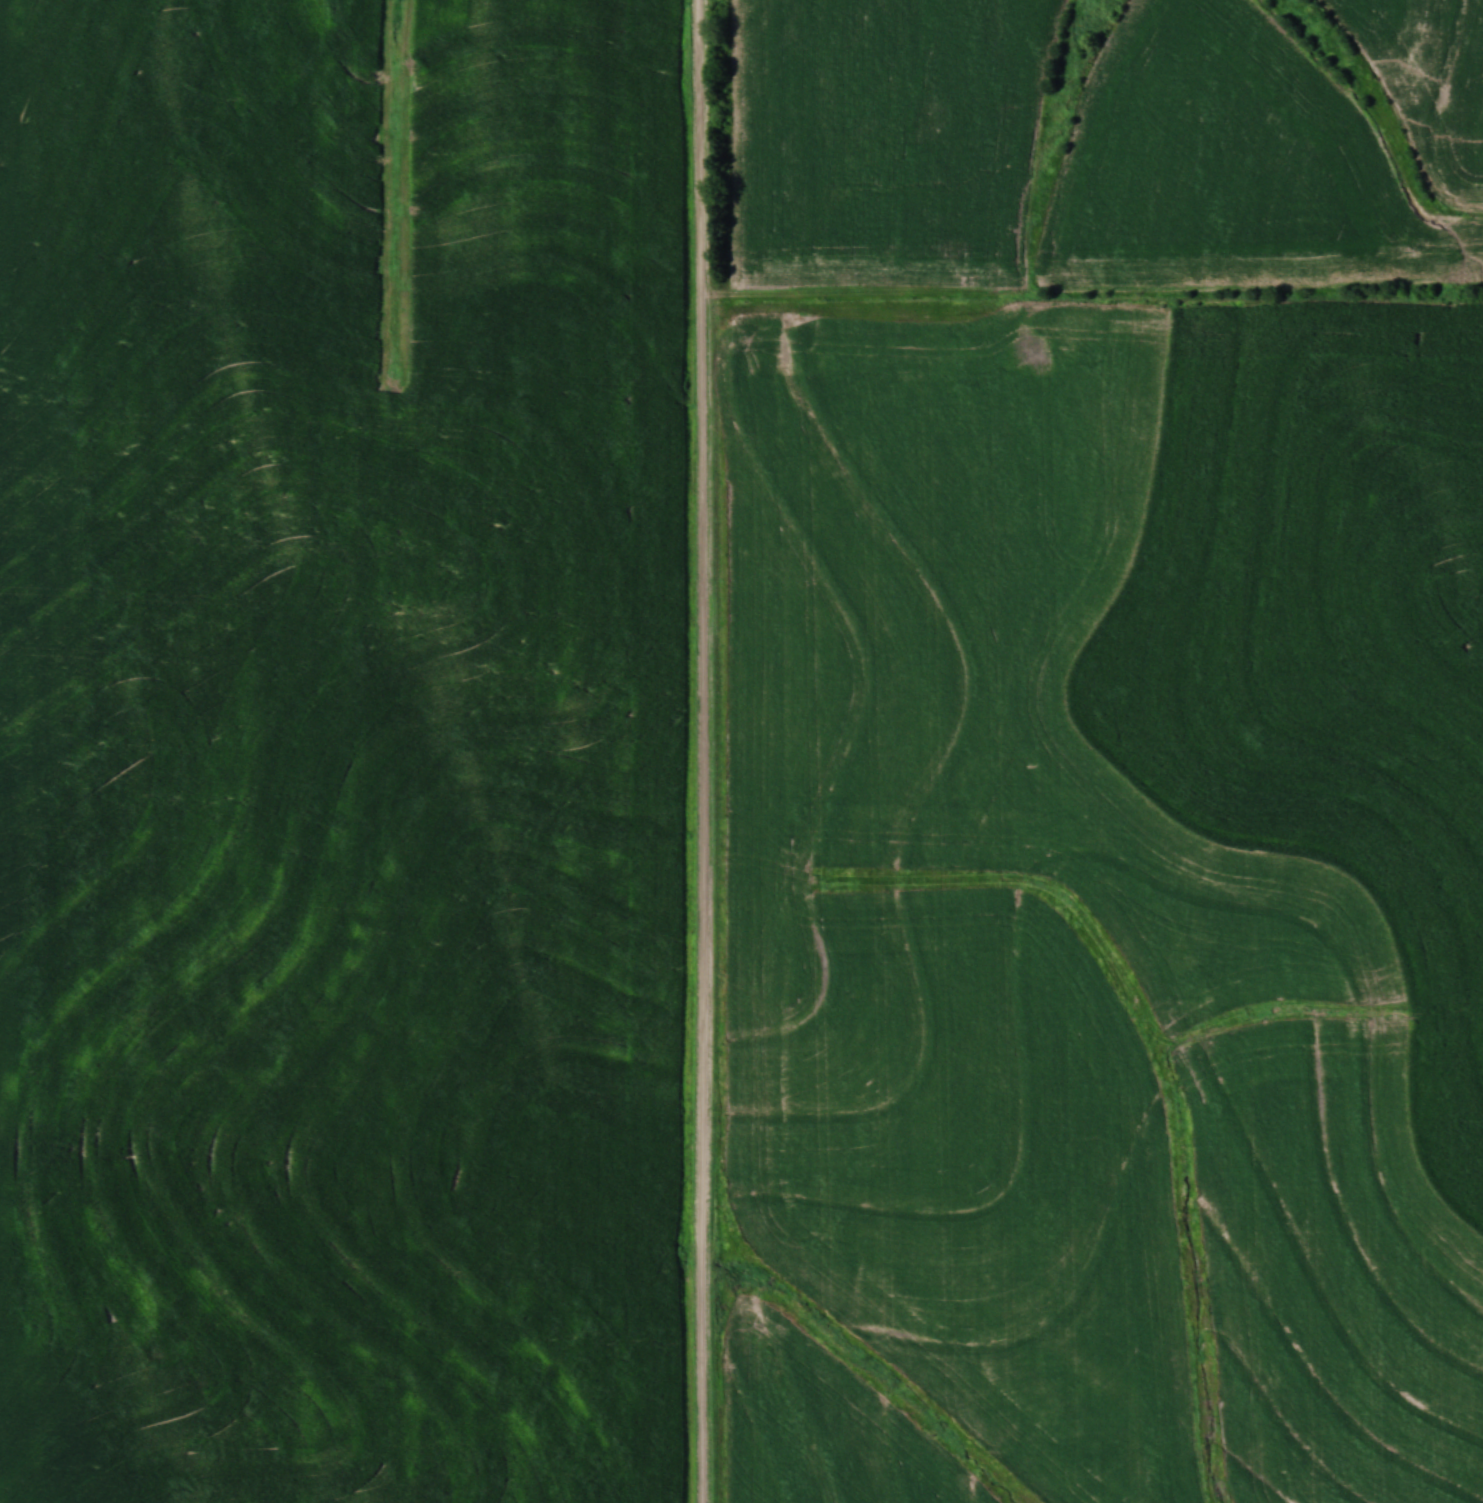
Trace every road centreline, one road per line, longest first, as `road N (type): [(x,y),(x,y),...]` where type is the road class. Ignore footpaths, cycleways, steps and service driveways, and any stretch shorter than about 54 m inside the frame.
road 1 (track): [(707,1502),(706,0)]

